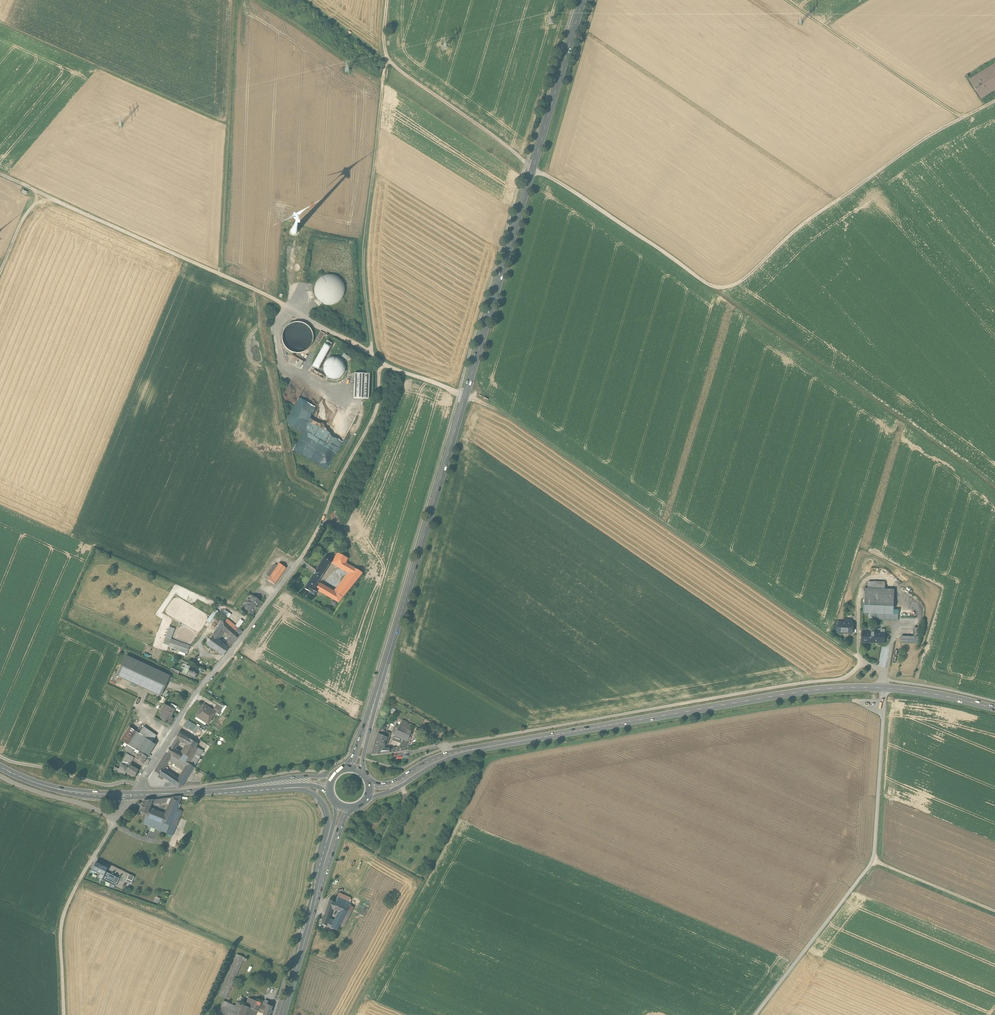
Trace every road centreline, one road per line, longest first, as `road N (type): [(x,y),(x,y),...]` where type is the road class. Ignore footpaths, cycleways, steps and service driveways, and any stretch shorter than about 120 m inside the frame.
road 1 (track): [(0,175),(239,281),(386,366),(505,414),(864,661)]
road 2 (primary): [(356,768),(583,0)]
road 3 (track): [(994,101),(908,150),(805,222),(742,280),(720,287),(533,168),(386,59)]
road 4 (track): [(356,1014),(498,761),(852,700)]
road 5 (secondary): [(370,789),(459,752),(821,688),(912,689),(994,707)]
road 6 (track): [(760,1014),(874,861),(884,686)]
road 7 (track): [(994,483),(710,285)]
road 8 (track): [(371,353),(364,238),(386,59)]
road 9 (residential): [(303,555),(193,698),(133,796)]
road 10 (track): [(221,273),(235,0)]
road 11 (track): [(229,120),(0,17)]
road 12 (track): [(967,116),(787,0)]
road 13 (track): [(303,555),(374,417),(381,362)]
road 14 (primary): [(333,837),(282,1014)]
road 15 (track): [(994,306),(878,171)]
road 16 (secondary): [(133,796),(289,782)]
road 17 (track): [(259,0),(383,81)]
road 18 (track): [(63,1014),(61,926),(84,871)]
road 19 (secondary): [(133,796),(42,785),(0,767)]
road 20 (track): [(874,861),(994,912)]

